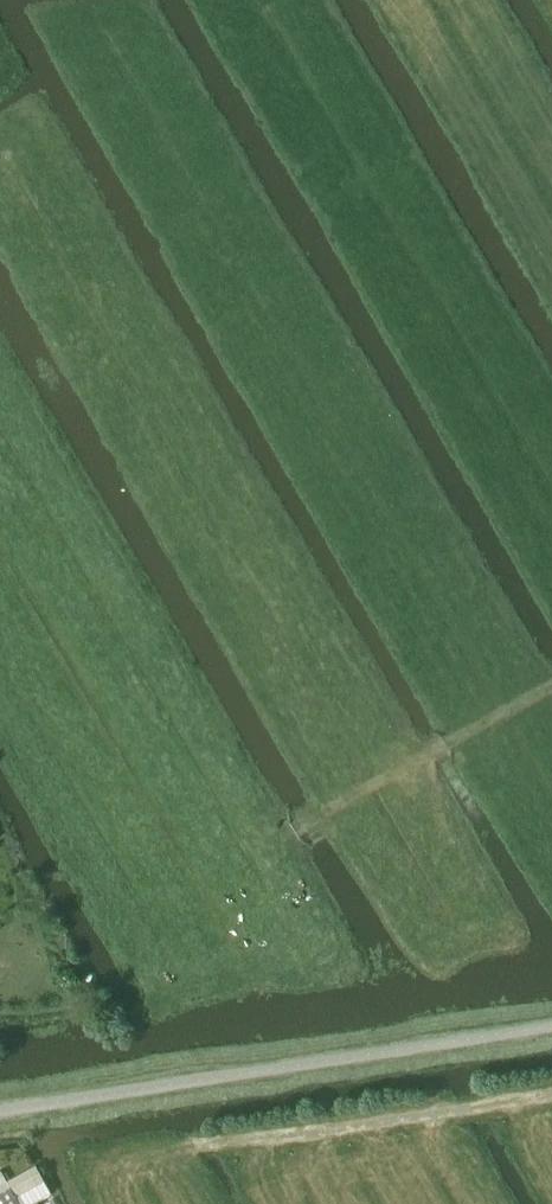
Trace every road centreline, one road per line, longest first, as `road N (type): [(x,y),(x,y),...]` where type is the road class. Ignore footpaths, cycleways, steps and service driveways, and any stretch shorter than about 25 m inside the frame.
road 1 (track): [(551,1101),(192,1150)]

